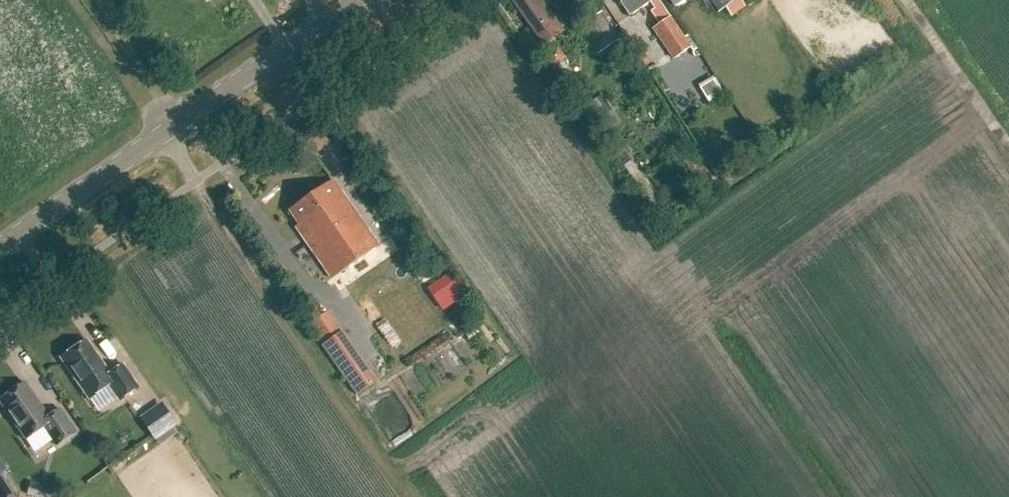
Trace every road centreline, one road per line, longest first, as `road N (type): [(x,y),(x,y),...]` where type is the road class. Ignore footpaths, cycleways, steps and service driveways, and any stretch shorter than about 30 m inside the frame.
road 1 (tertiary): [(0,246),(354,0)]

